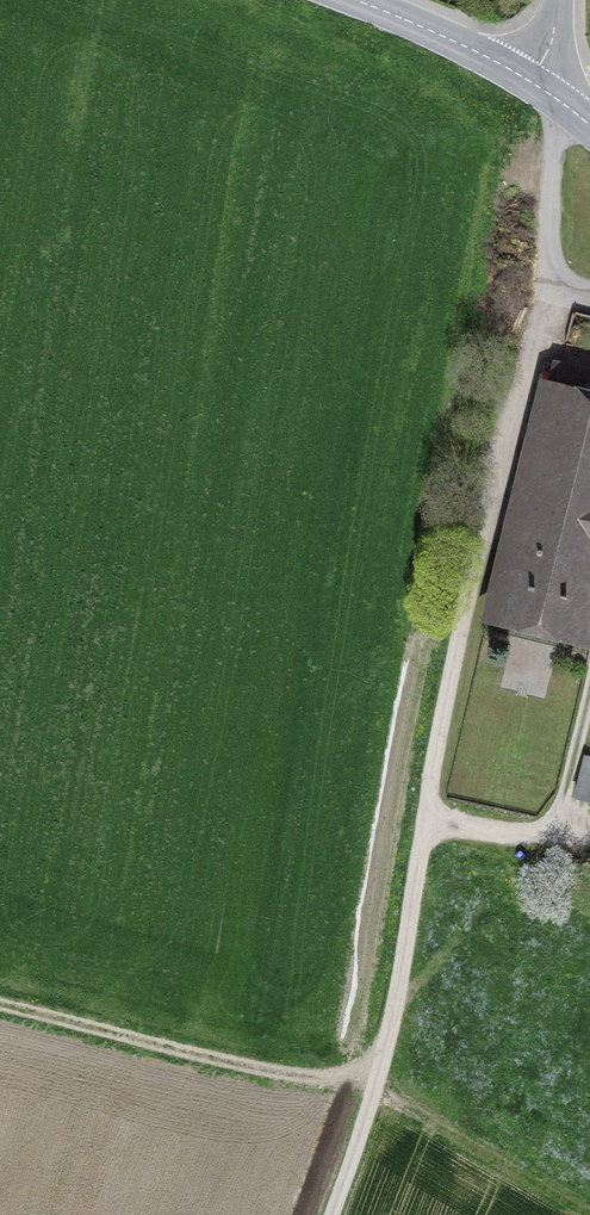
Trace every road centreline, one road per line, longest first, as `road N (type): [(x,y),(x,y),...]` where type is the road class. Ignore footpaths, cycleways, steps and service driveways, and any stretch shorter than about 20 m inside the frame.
road 1 (track): [(339,1214),(393,1056),(437,796),(556,266),(558,179),(574,112)]
road 2 (track): [(0,1007),(289,1076),(347,1079),(393,1056)]
road 3 (track): [(382,1094),(585,1214)]
road 4 (secondary): [(347,0),(530,84)]
road 5 (track): [(437,829),(558,843),(588,823)]

